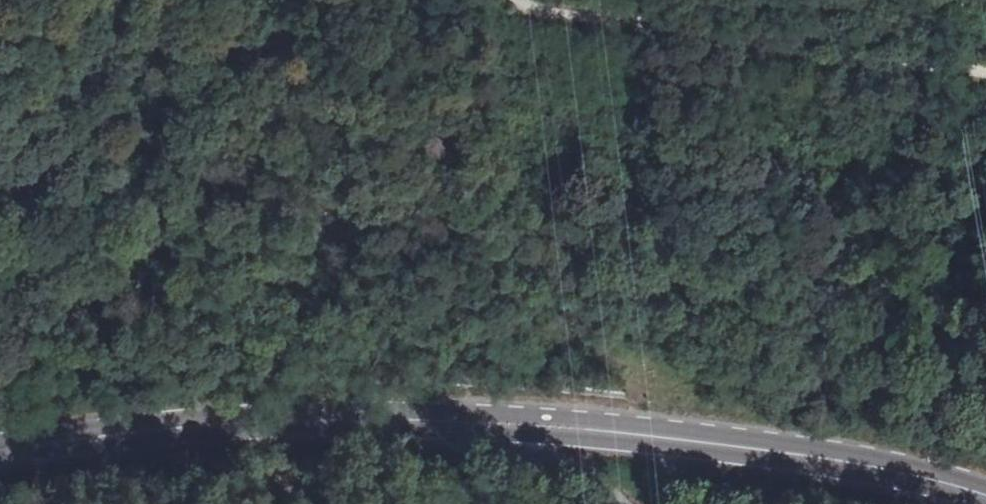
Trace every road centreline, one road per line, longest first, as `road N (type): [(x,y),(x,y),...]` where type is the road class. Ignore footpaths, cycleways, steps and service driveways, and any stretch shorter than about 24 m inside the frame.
road 1 (secondary): [(0,450),(240,422),(505,422)]
road 2 (secondary): [(505,422),(804,454),(985,493)]
road 3 (track): [(518,0),(836,64),(985,78)]
road 4 (residential): [(415,503),(373,491),(288,489),(241,503)]
road 5 (unclassified): [(505,422),(600,503)]

